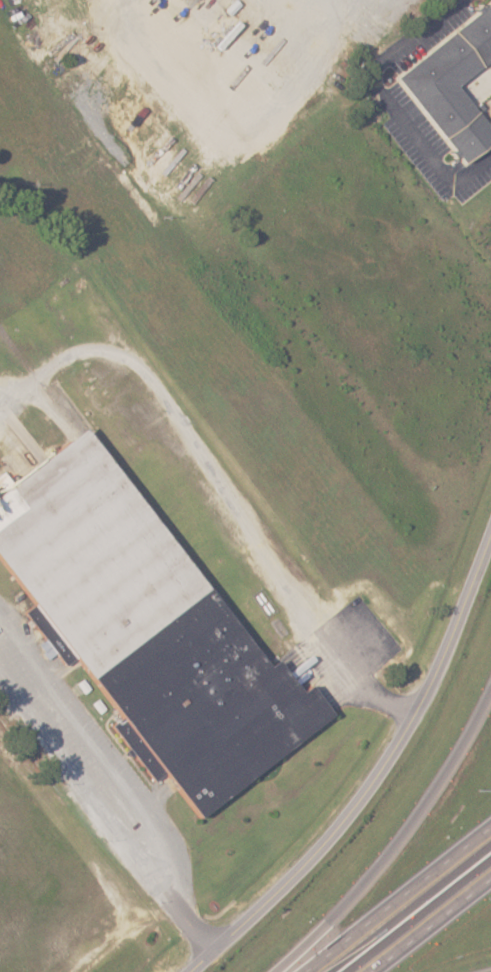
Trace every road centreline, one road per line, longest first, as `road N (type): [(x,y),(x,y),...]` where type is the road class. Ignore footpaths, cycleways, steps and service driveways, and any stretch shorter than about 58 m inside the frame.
road 1 (residential): [(199,971),(340,834),(412,733),(490,549)]
road 2 (motorway): [(490,699),(376,875),(281,971)]
road 3 (motorway): [(490,833),(313,971)]
road 4 (motorway): [(373,971),(490,879)]

